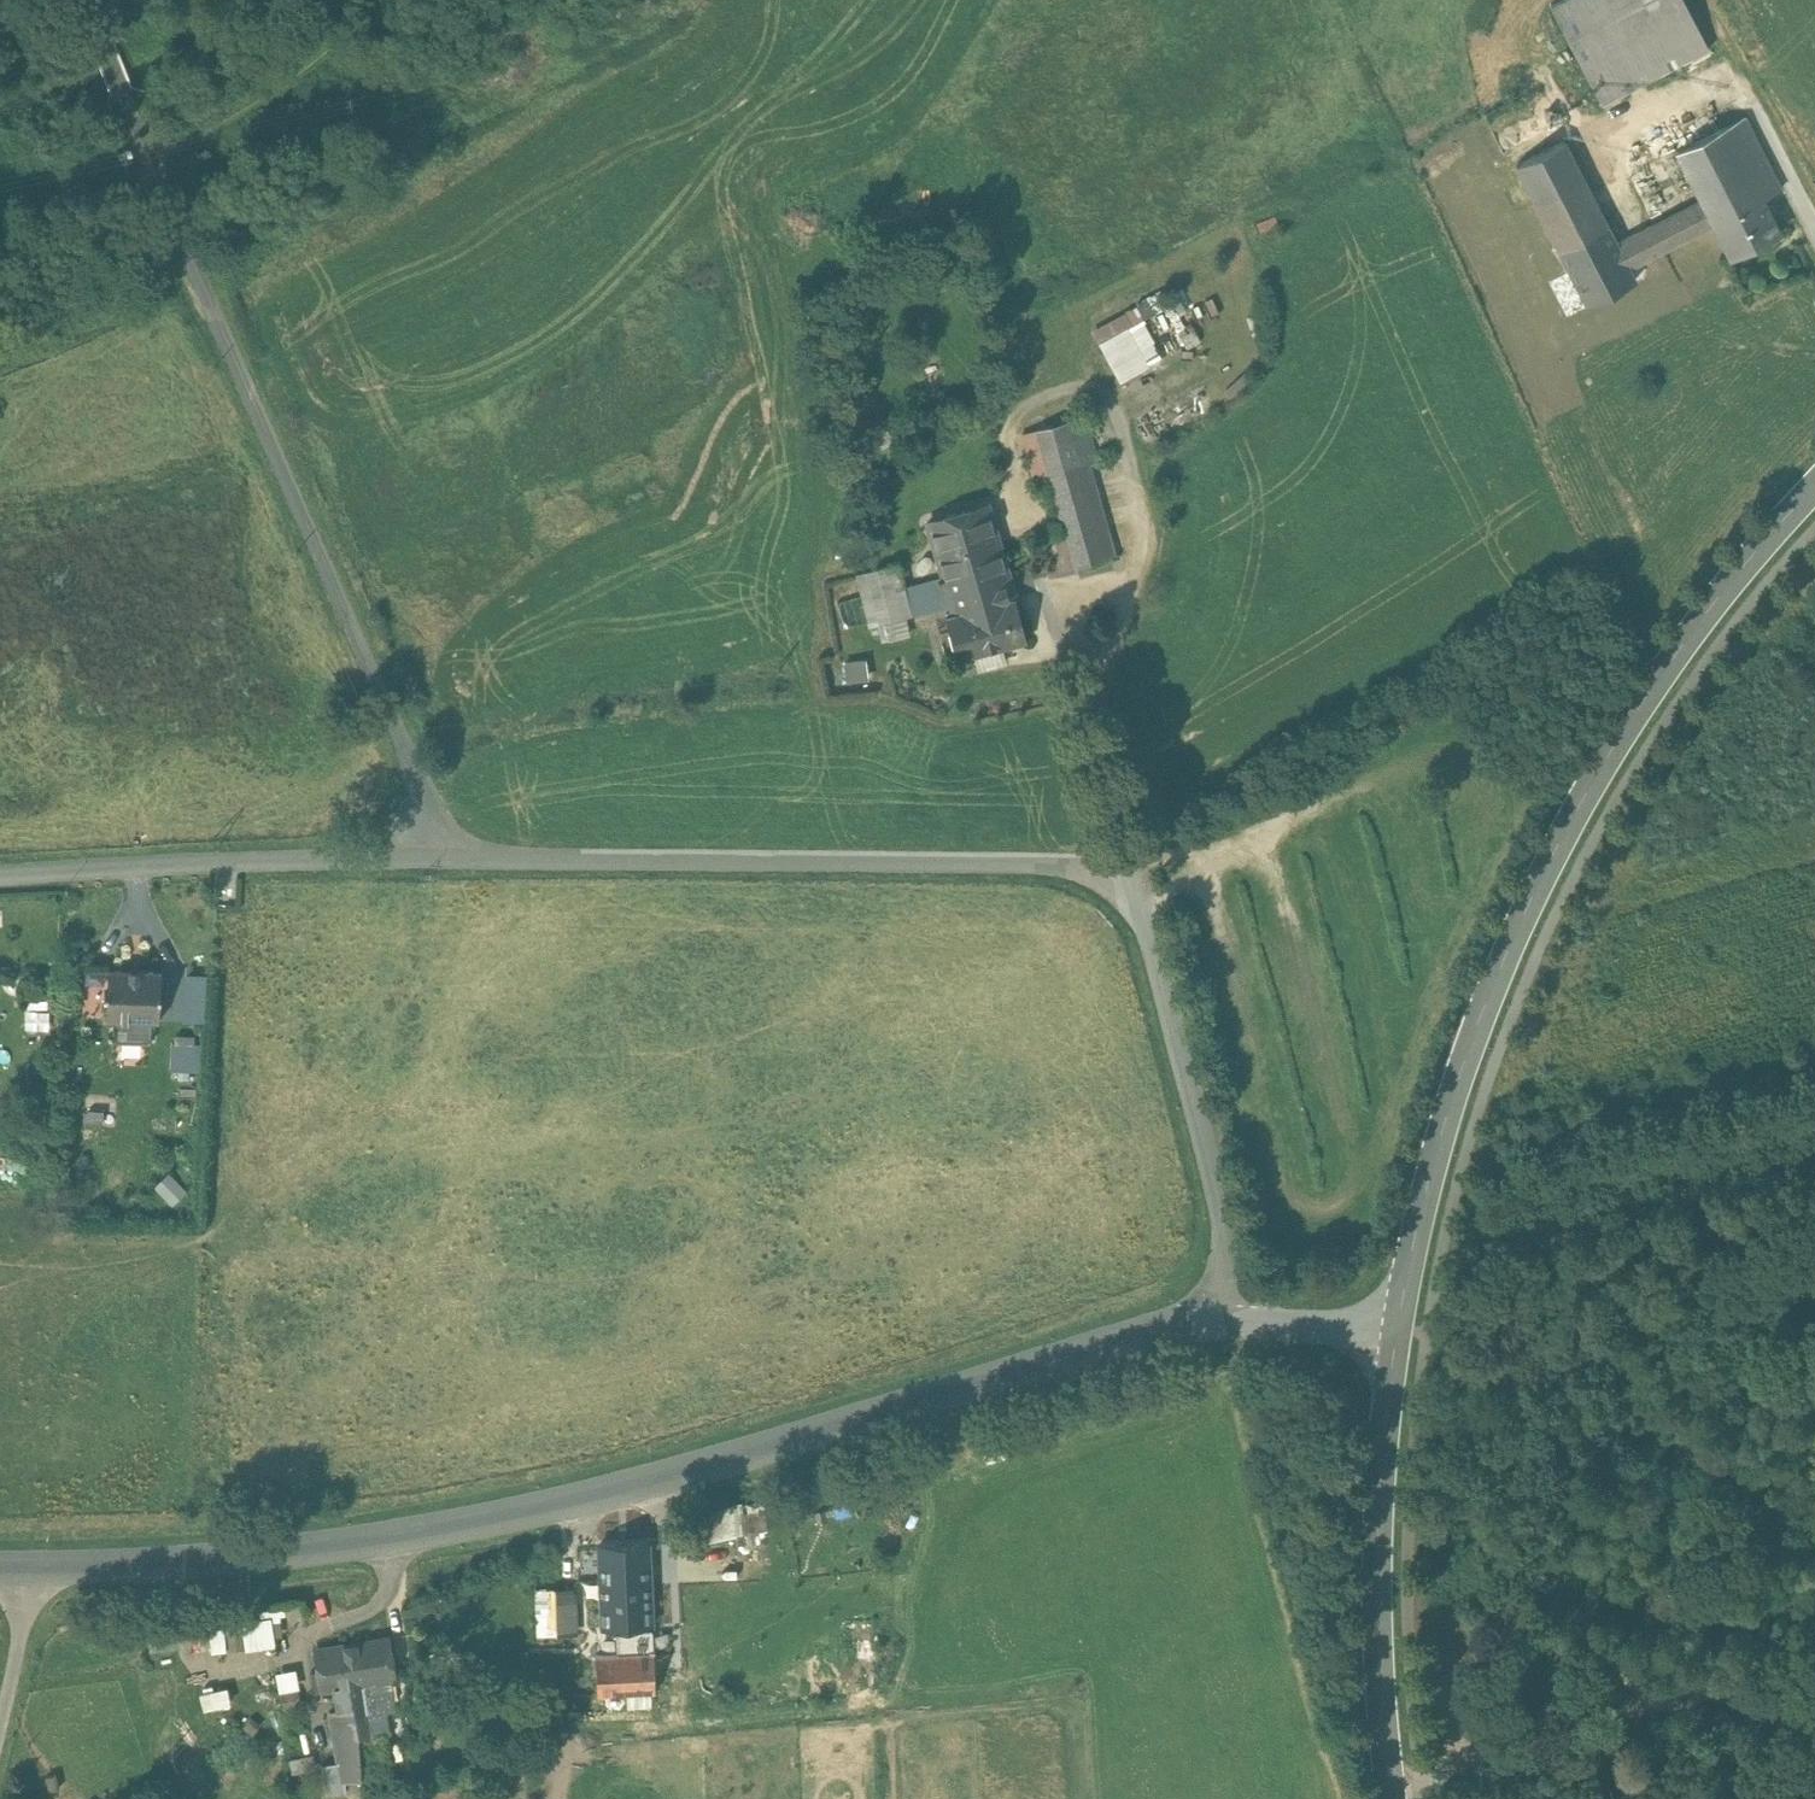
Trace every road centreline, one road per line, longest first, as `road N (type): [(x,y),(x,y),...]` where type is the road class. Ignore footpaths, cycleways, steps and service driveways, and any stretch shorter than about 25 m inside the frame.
road 1 (unclassified): [(1241,1320),(1004,1377),(703,1471),(473,1526),(283,1559),(0,1572)]
road 2 (unclassified): [(1241,1320),(1170,983),(1113,882),(1088,875),(450,859)]
road 3 (tertiary): [(1814,497),(1768,540),(1635,709),(1538,883),(1440,1136),(1397,1322)]
road 4 (unclassified): [(450,859),(123,92)]
road 5 (tertiary): [(1397,1322),(1380,1626),(1401,1798)]
road 6 (unclassified): [(0,875),(450,859)]
road 7 (track): [(46,1575),(0,1759)]
road 8 (unclassified): [(1397,1322),(1241,1320)]
road 9 (track): [(1411,1714),(1475,1699),(1465,1615)]

